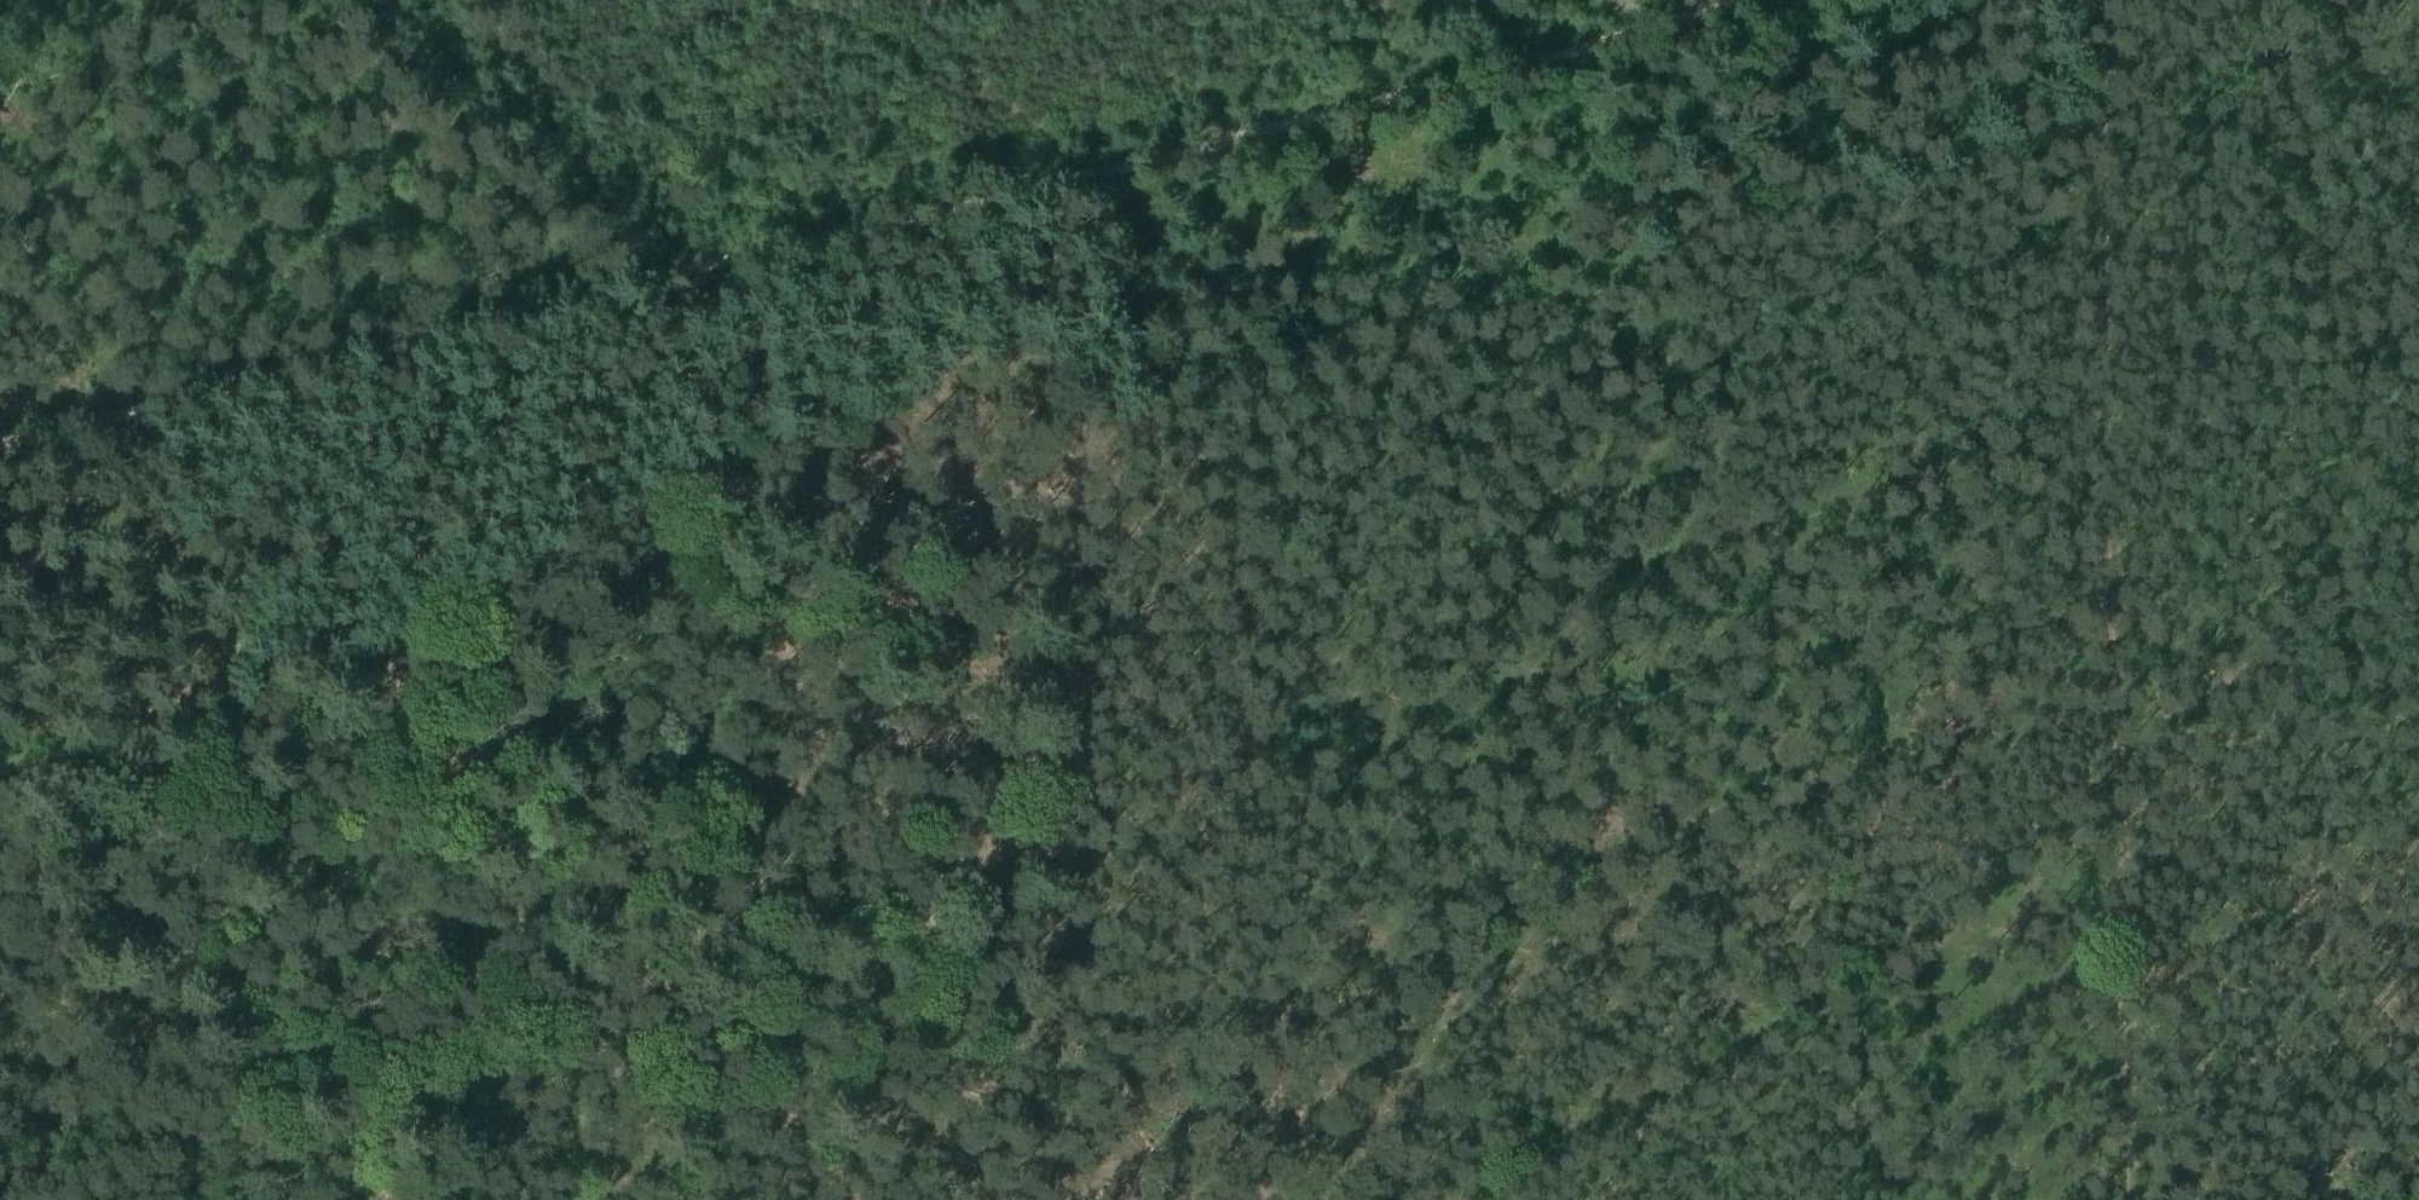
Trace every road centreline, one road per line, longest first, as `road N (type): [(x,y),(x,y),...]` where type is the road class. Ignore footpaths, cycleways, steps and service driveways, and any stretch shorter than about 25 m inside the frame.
road 1 (track): [(1713,0),(0,438)]
road 2 (track): [(2133,1199),(2119,413),(2102,0)]

